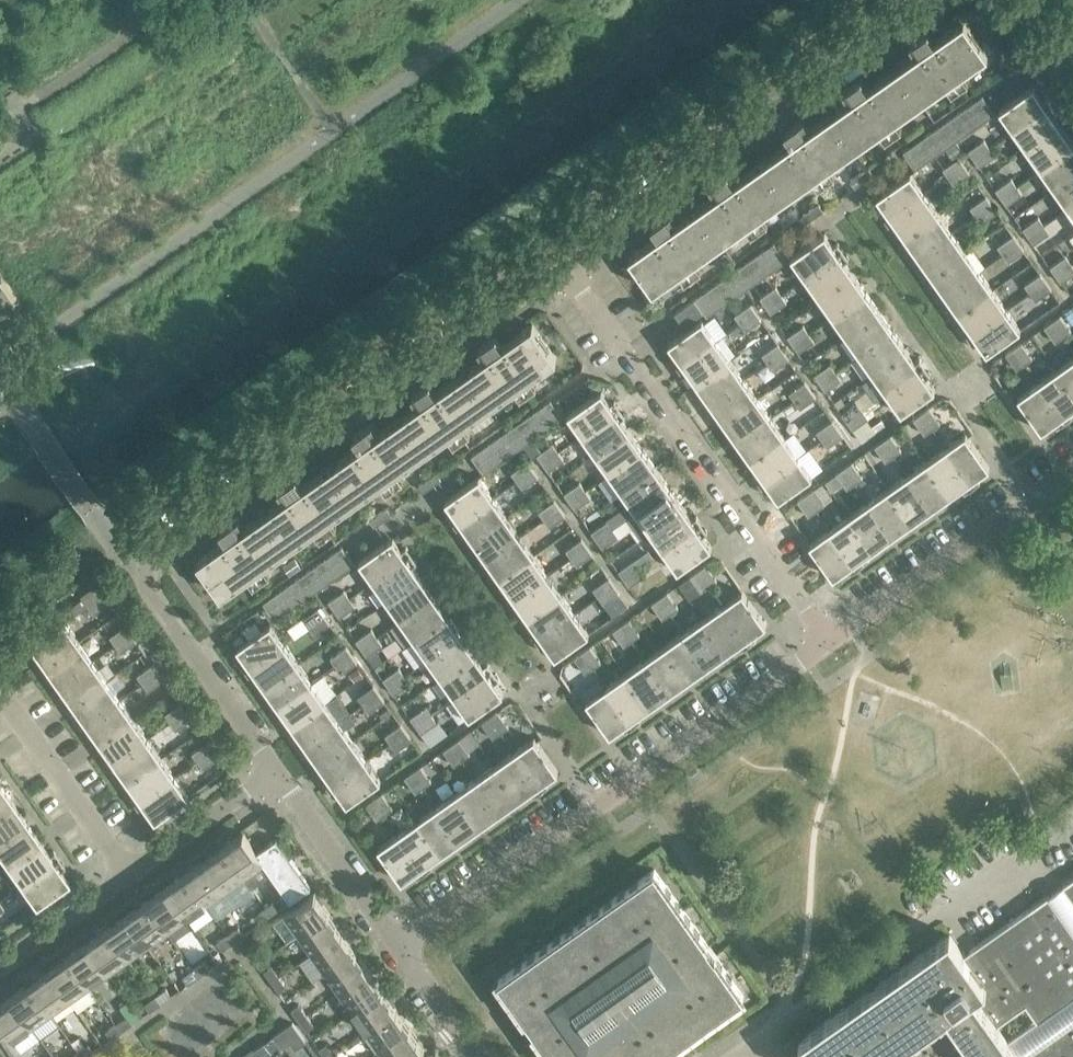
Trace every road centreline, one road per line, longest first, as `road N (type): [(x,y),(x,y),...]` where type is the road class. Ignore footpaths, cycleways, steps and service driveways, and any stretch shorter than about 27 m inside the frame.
road 1 (residential): [(275,777),(154,595),(153,560),(567,246)]
road 2 (residential): [(397,943),(829,634)]
road 3 (residential): [(829,634),(567,246)]
road 4 (residential): [(567,246),(925,0)]
road 5 (residential): [(829,634),(1072,463)]
road 6 (residential): [(129,877),(0,698)]
road 7 (residential): [(397,943),(275,777)]
road 8 (residential): [(129,877),(275,777)]
road 9 (residential): [(0,968),(129,877)]
road 10 (residential): [(478,1056),(397,943)]

